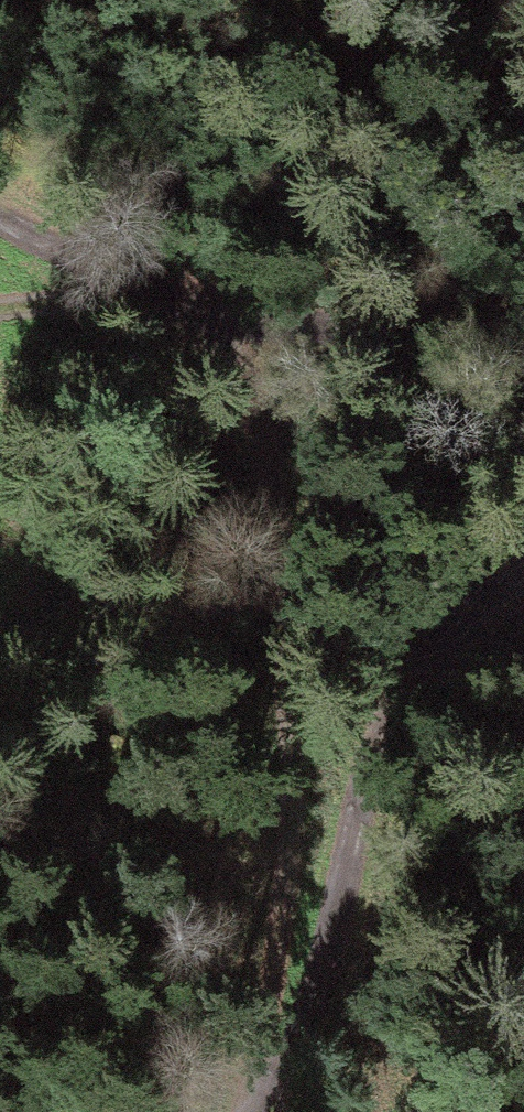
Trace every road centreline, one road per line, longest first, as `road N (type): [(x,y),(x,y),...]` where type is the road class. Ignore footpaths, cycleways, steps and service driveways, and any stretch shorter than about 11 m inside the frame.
road 1 (track): [(216,320),(272,465),(292,609),(288,903),(266,1095)]
road 2 (track): [(259,1111),(406,695),(523,563)]
road 3 (track): [(0,315),(216,320),(523,350)]
road 4 (track): [(216,320),(110,253),(0,198)]

